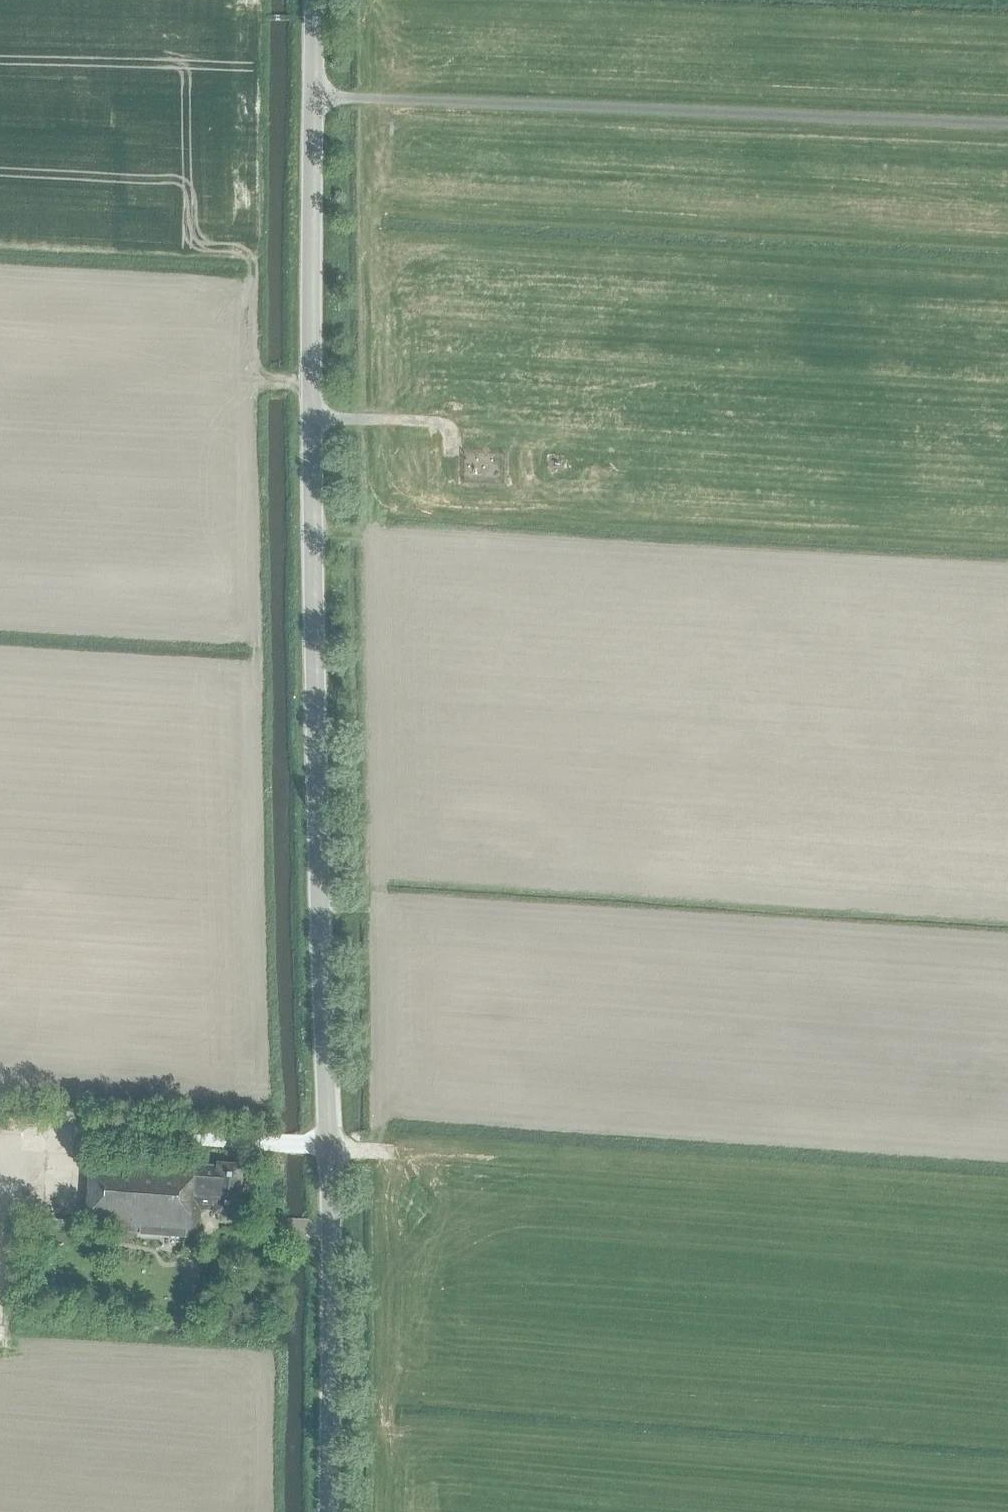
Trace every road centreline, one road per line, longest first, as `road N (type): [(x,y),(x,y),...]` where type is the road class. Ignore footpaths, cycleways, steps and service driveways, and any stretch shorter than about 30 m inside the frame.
road 1 (tertiary): [(328,1511),(332,1229),(319,878),(313,0)]

